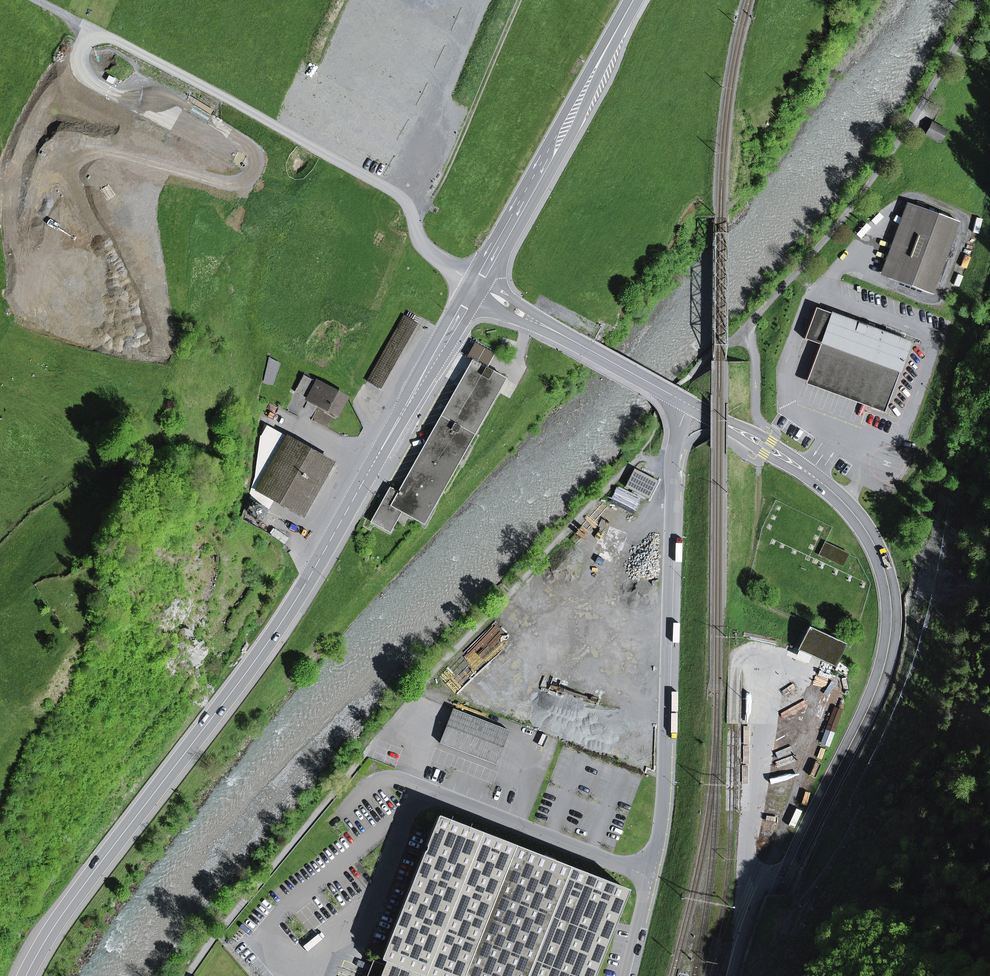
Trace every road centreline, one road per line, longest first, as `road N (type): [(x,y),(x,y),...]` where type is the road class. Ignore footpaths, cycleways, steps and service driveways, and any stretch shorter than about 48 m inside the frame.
road 1 (primary): [(479,286),(258,657),(57,922),(26,975)]
road 2 (secondary): [(684,403),(844,503),(876,550),(892,604),(878,689),(783,880),(749,975)]
road 3 (unclassified): [(627,975),(661,835),(674,466),(684,403)]
road 4 (track): [(751,321),(878,169),(979,0)]
road 5 (primary): [(636,0),(479,286)]
road 6 (track): [(413,223),(452,160),(520,0)]
road 7 (secondary): [(479,286),(684,403)]
road 8 (track): [(71,18),(0,147)]
road 9 (track): [(753,441),(751,321)]

